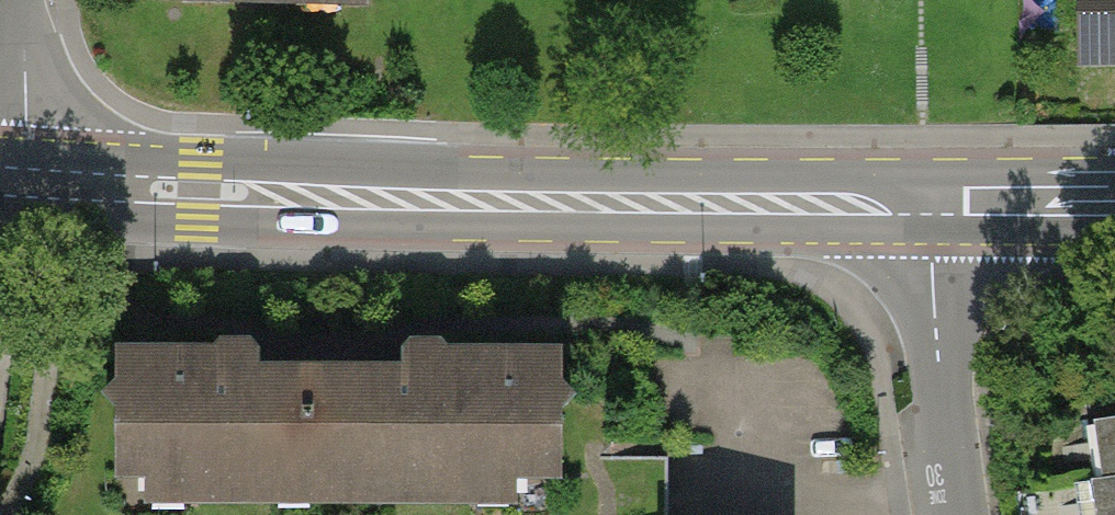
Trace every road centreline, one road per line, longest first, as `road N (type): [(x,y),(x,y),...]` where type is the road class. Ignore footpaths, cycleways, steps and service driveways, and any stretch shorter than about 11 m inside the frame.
road 1 (primary): [(29,188),(928,203)]
road 2 (tertiary): [(928,203),(963,514)]
road 3 (residential): [(23,0),(29,188)]
road 4 (primary): [(928,203),(1114,200)]

